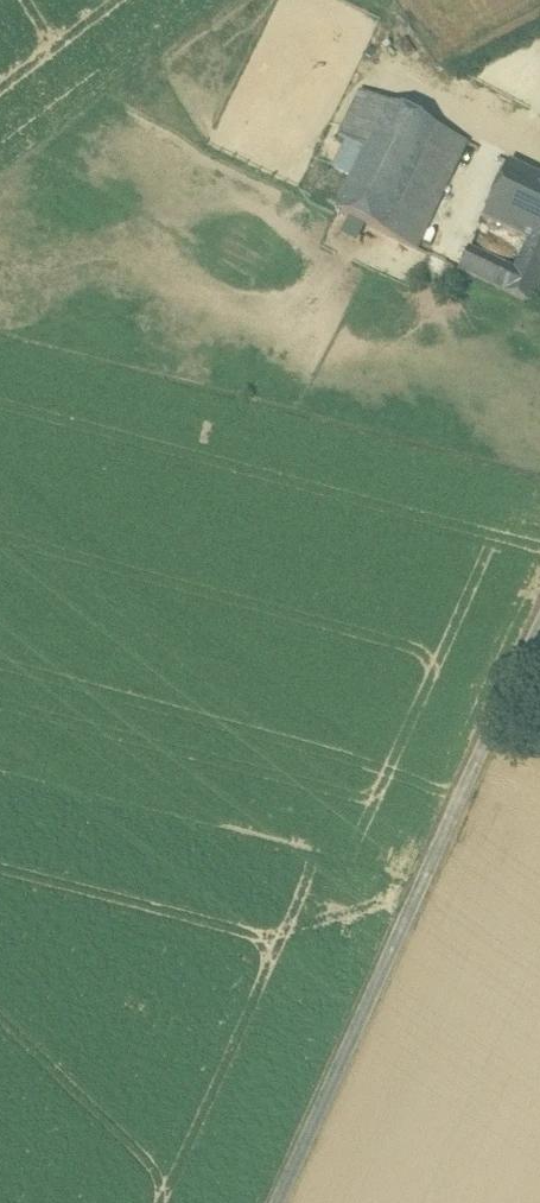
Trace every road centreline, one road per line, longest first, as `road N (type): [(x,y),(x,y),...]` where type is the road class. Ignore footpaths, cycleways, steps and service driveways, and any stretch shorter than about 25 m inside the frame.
road 1 (unclassified): [(539,627),(274,1202)]

